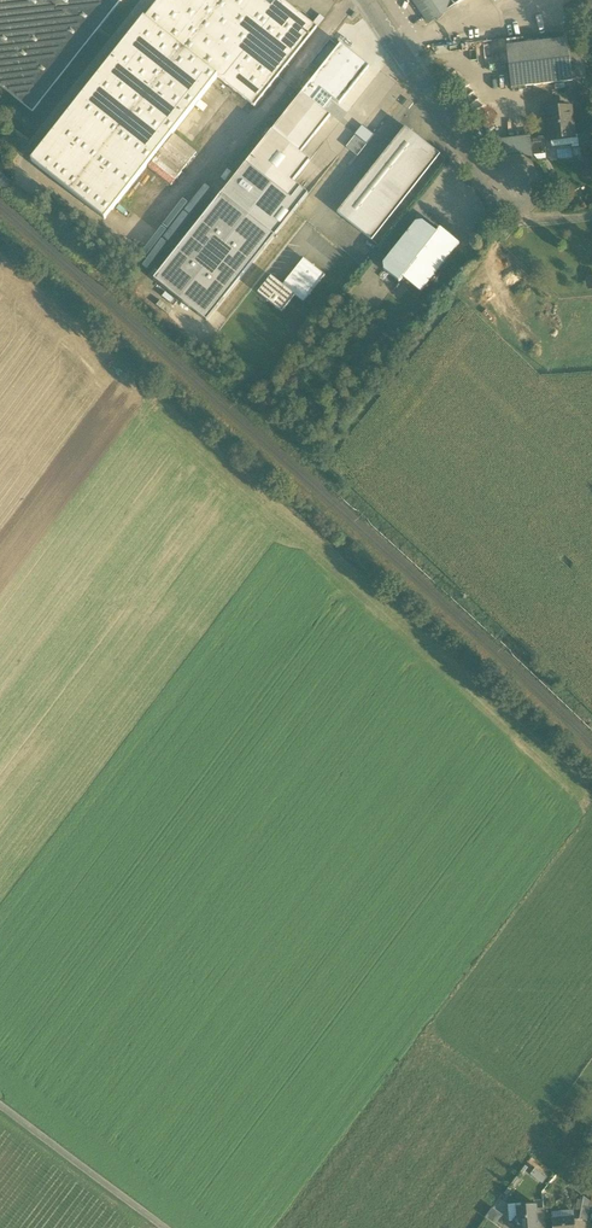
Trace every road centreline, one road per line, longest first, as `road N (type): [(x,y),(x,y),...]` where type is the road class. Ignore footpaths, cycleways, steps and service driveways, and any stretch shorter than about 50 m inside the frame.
road 1 (unclassified): [(369,0),(520,222)]
road 2 (unclassified): [(163,1227),(0,1106)]

